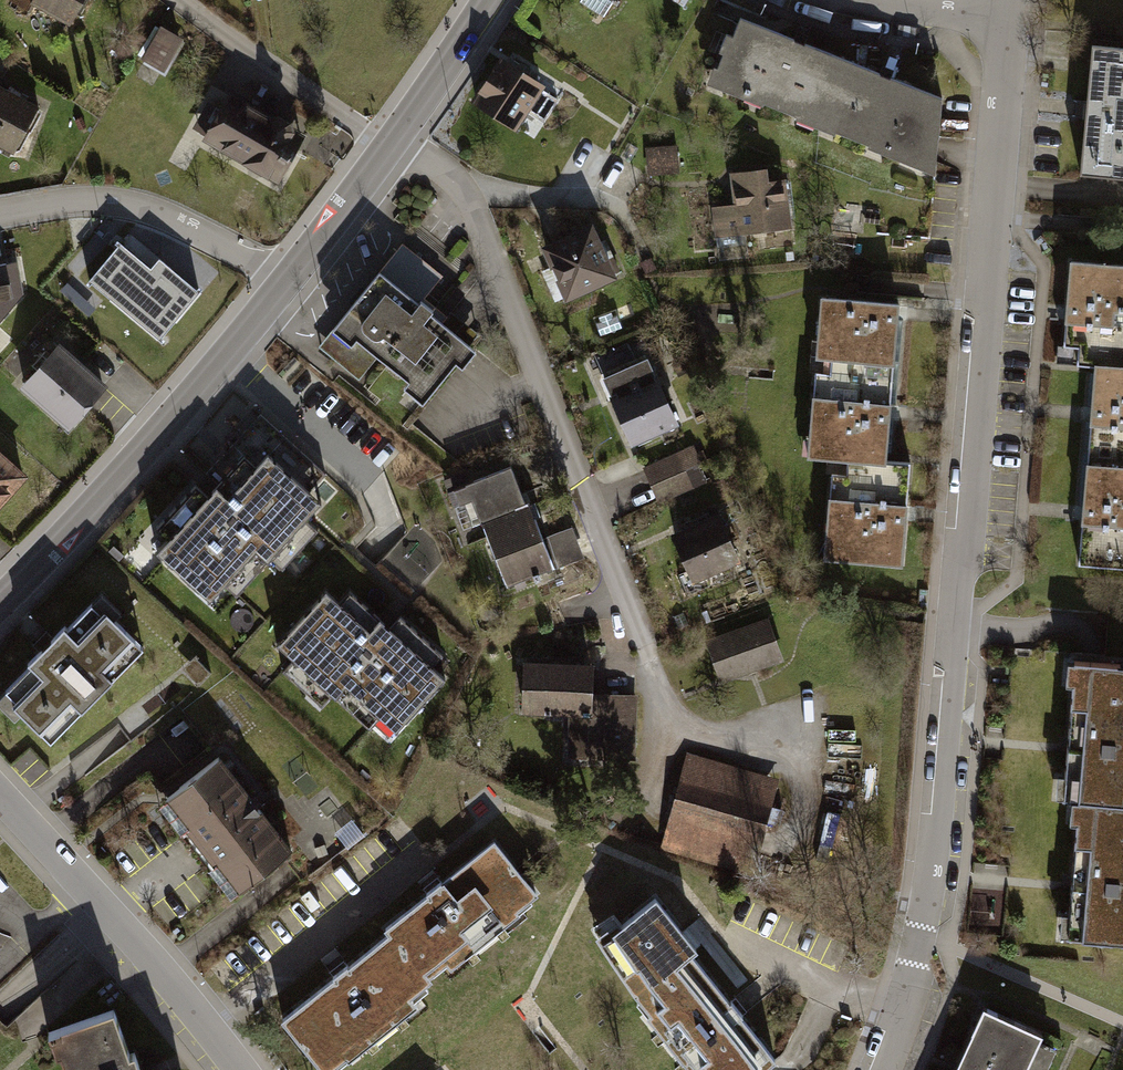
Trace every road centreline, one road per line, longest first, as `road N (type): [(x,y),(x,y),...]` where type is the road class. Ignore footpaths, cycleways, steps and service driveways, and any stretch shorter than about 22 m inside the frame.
road 1 (residential): [(1007,19),(922,936),(883,1069)]
road 2 (residential): [(674,723),(468,193),(390,147)]
road 3 (tertiary): [(285,283),(92,507),(0,597)]
road 4 (residential): [(0,796),(134,938),(240,1069)]
road 5 (residential): [(0,212),(92,198),(128,202),(180,219),(285,283)]
road 6 (residential): [(390,147),(180,0)]
road 7 (tertiary): [(486,0),(390,147)]
road 8 (tertiary): [(390,147),(285,283)]
road 9 (residential): [(866,0),(1007,19)]

